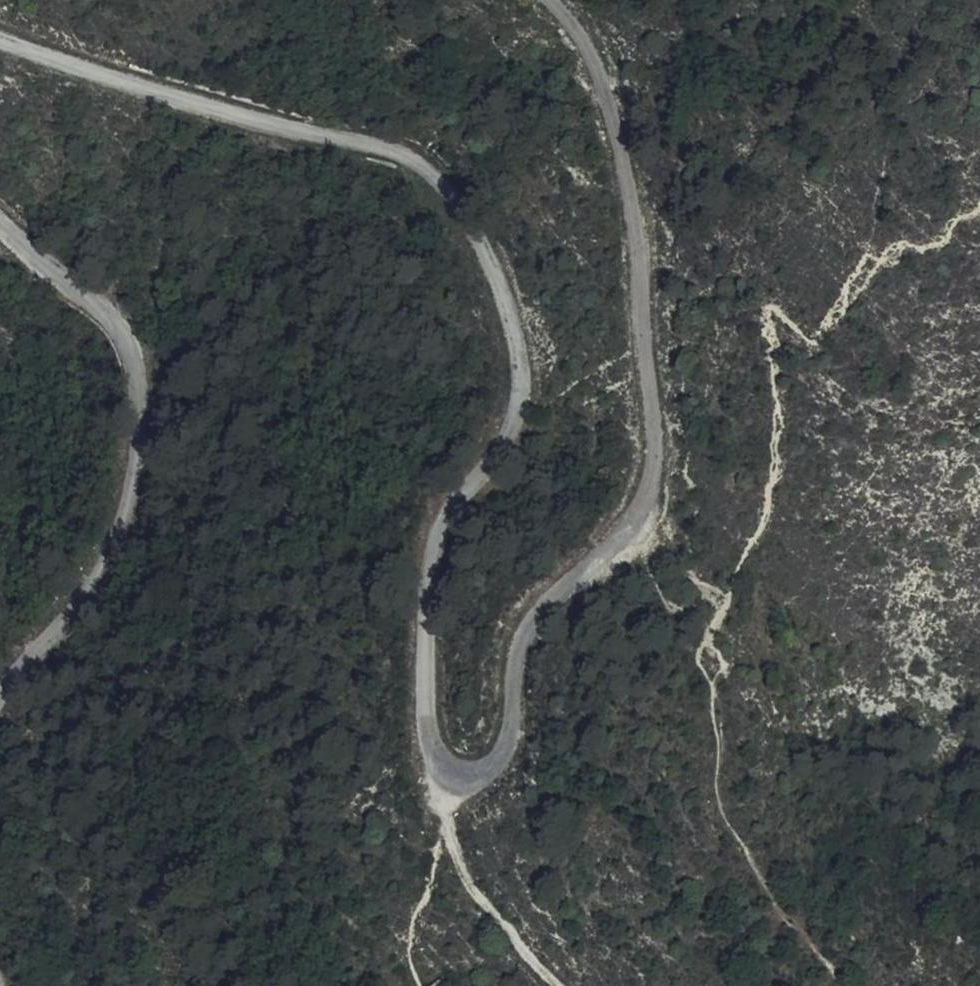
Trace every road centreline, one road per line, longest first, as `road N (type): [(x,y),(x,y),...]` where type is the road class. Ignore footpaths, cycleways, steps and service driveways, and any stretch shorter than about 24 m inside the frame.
road 1 (unclassified): [(0,38),(389,160),(437,185),(479,241),(512,318),(520,376),(510,426),(454,510),(437,555),(426,705),(447,777),(461,780),(506,759),(521,644),(545,605),(633,523),(649,492),(642,255),(626,126),(577,33),(545,0)]
road 2 (unclassified): [(0,712),(103,577),(144,399),(141,353),(112,310),(0,223)]
road 3 (track): [(447,777),(443,802),(461,867),(557,985)]

